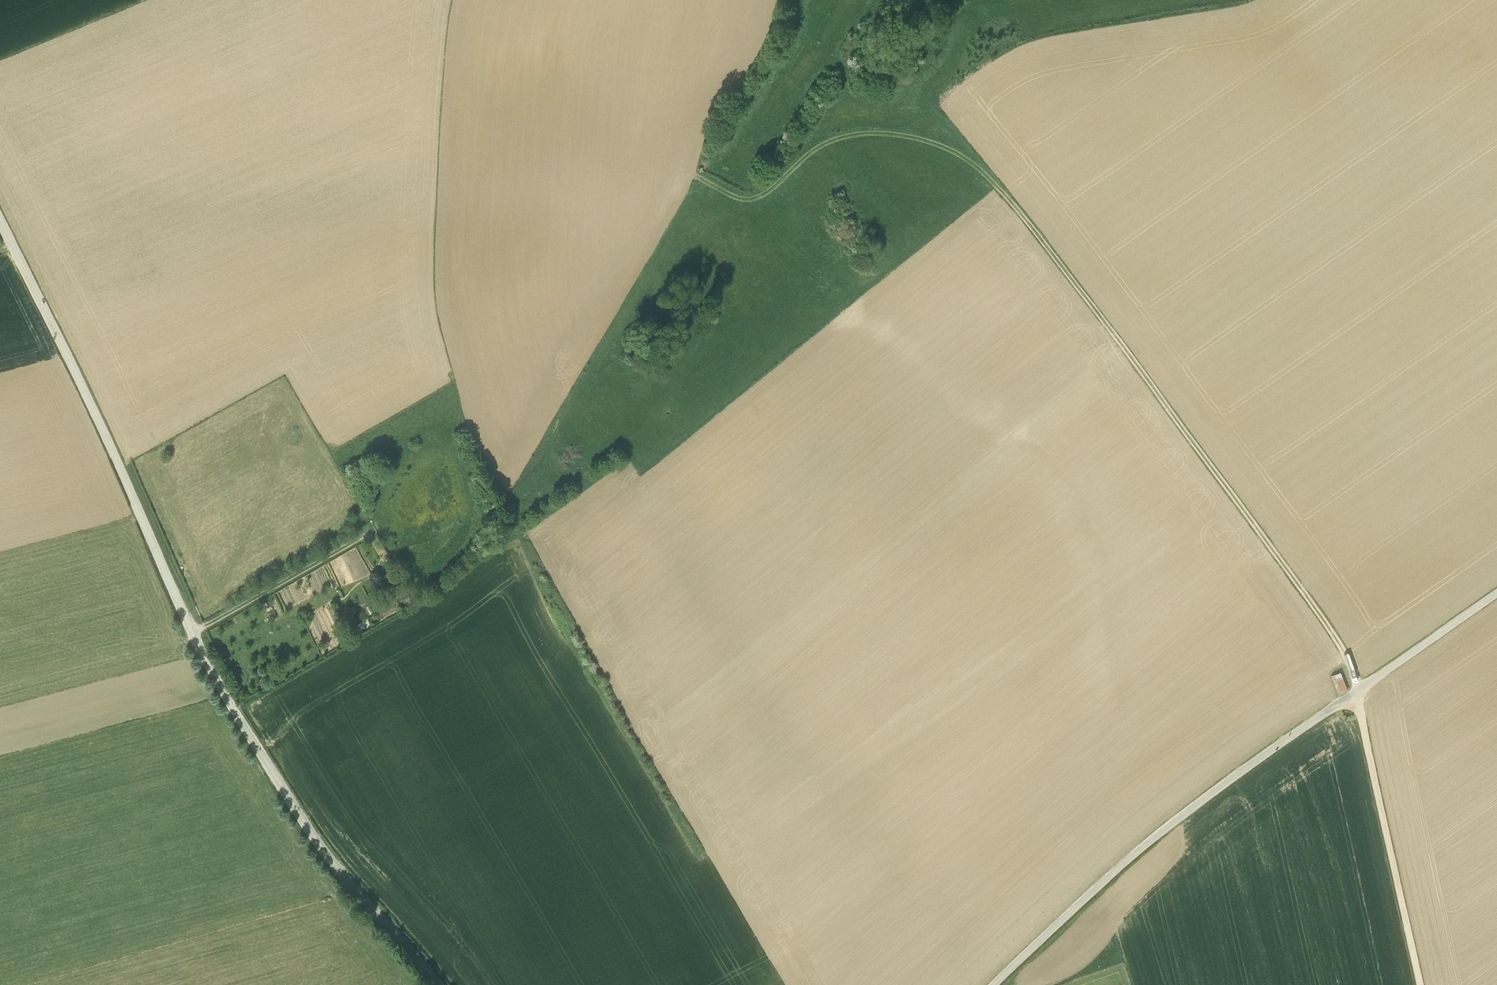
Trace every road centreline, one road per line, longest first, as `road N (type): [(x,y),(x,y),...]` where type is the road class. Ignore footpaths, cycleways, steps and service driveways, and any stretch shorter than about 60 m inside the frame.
road 1 (track): [(1359,689),(1323,619),(1050,251),(972,163),(926,141),(873,133),(822,145),(755,198),(696,176)]
road 2 (tertiary): [(438,984),(326,853),(217,680),(0,221)]
road 3 (unclassified): [(993,984),(1148,843),(1496,593)]
road 4 (track): [(1420,984),(1353,693)]

